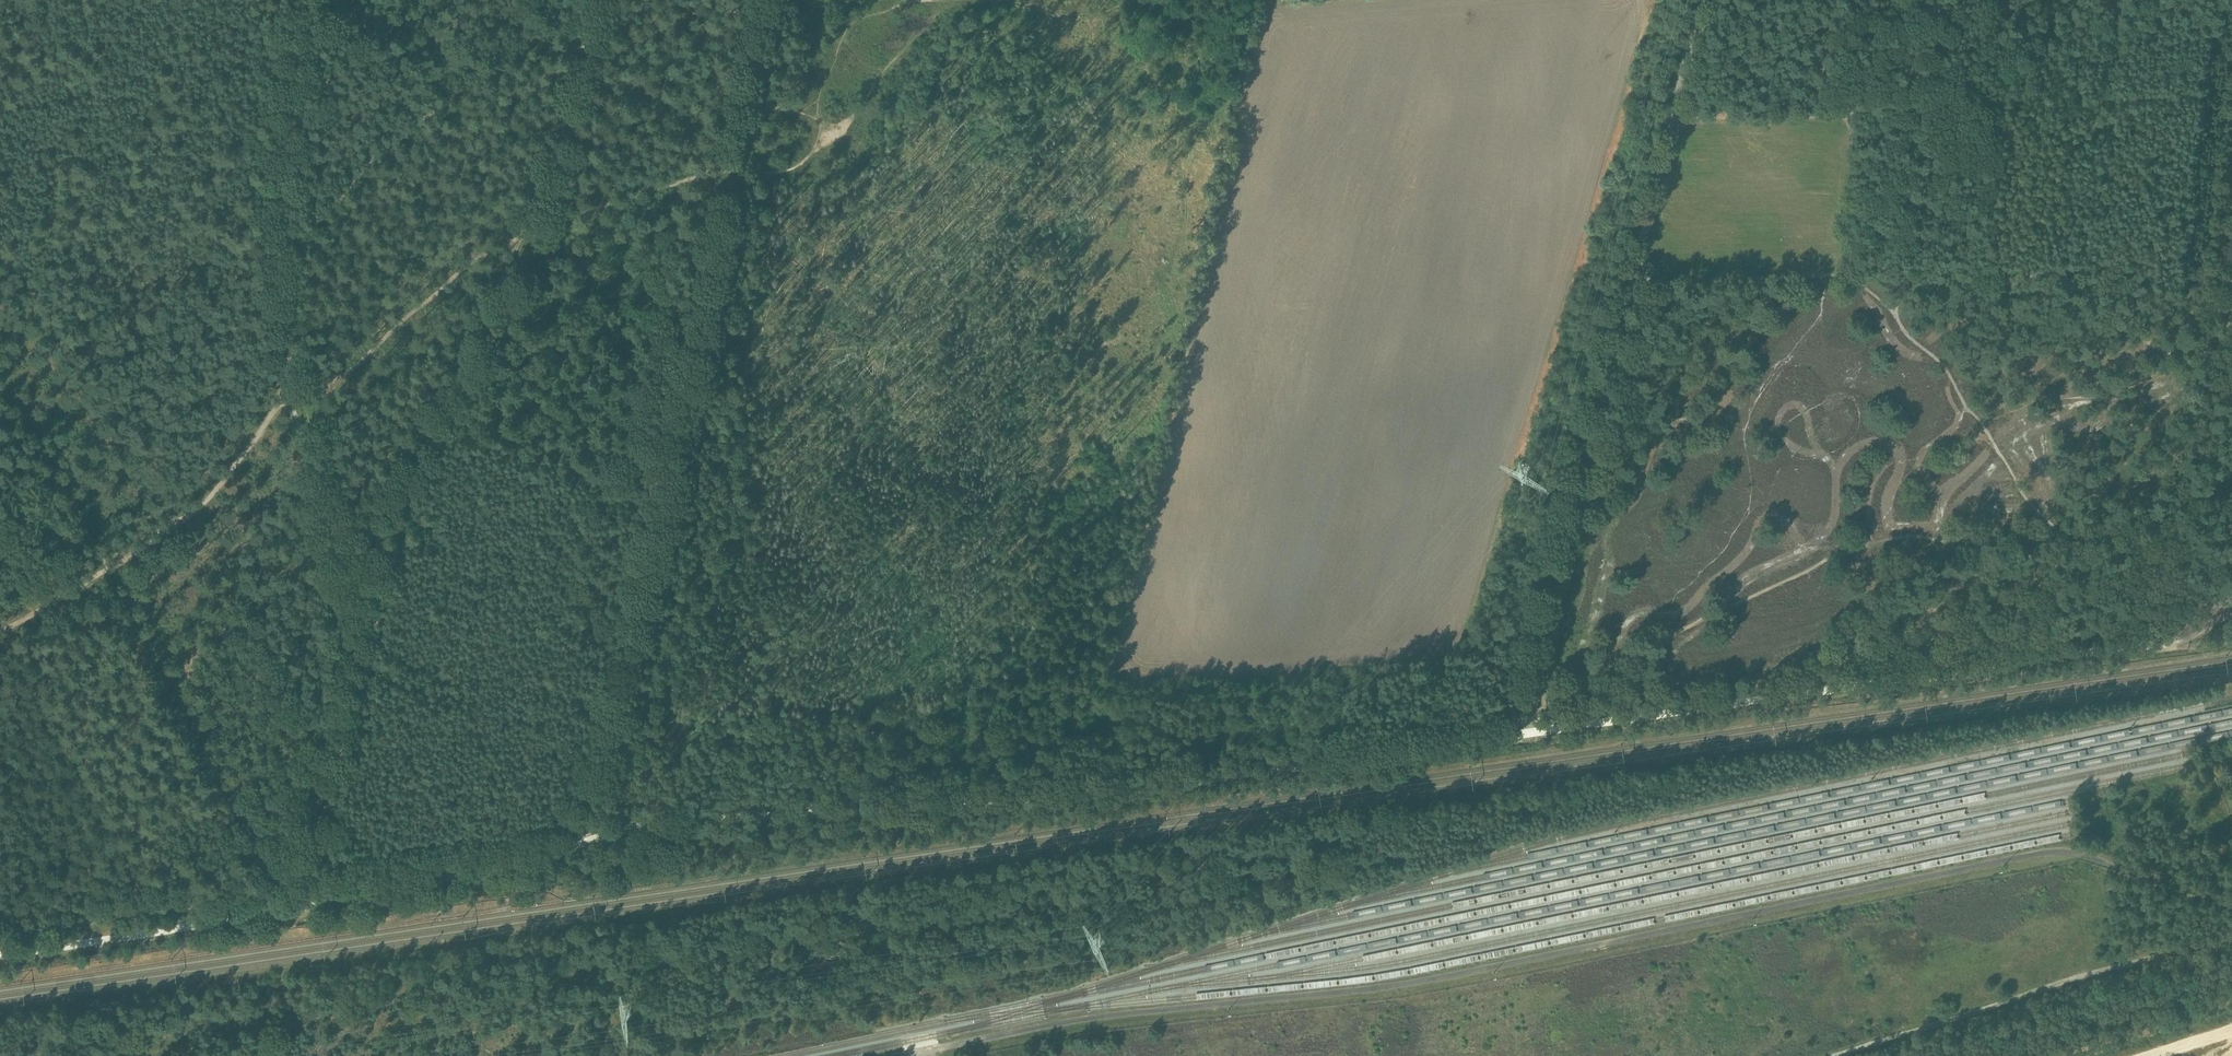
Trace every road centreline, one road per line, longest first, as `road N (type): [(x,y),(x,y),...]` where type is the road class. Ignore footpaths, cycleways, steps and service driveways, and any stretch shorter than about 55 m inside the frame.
road 1 (unclassified): [(0,952),(523,863),(667,821),(1100,795),(1520,735),(1672,119),(1686,28),(1702,0)]
road 2 (track): [(760,0),(585,772),(585,839)]
road 3 (track): [(585,821),(472,857),(0,937)]
road 4 (track): [(2231,938),(2010,992),(1838,1055)]
road 5 (track): [(593,0),(415,120),(310,227),(272,246)]
road 6 (track): [(359,591),(526,237)]
road 7 (track): [(1525,715),(1868,545)]
road 8 (track): [(107,572),(274,889)]
road 9 (track): [(359,591),(317,899)]
road 10 (track): [(299,391),(285,394),(249,450),(195,507),(107,572)]
road 11 (track): [(595,0),(583,63),(526,237)]
road 12 (track): [(1856,279),(1632,284)]
road 13 (track): [(0,380),(107,572)]
road 14 (track): [(299,391),(359,591)]
road 15 (track): [(1868,545),(2056,540)]
road 16 (track): [(2056,540),(2145,537),(2231,502)]
road 17 (track): [(287,236),(299,391)]
road 18 (track): [(107,572),(0,628)]

